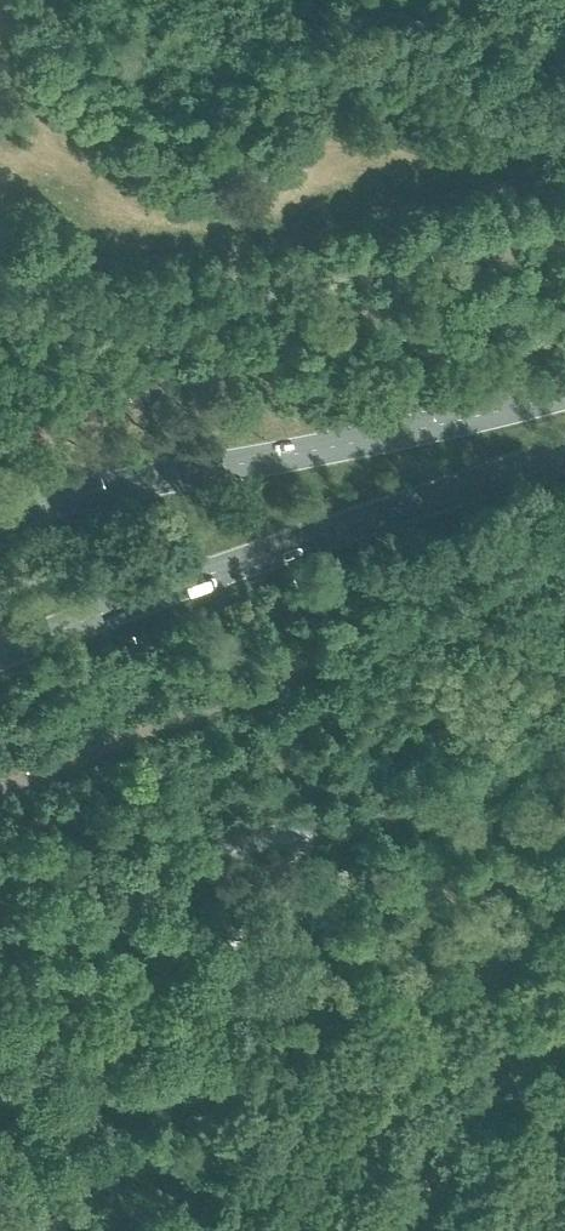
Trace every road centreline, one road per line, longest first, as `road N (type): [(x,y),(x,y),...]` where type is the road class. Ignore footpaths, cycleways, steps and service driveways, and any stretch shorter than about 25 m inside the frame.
road 1 (primary): [(0,655),(564,454)]
road 2 (primary): [(564,393),(0,515)]

